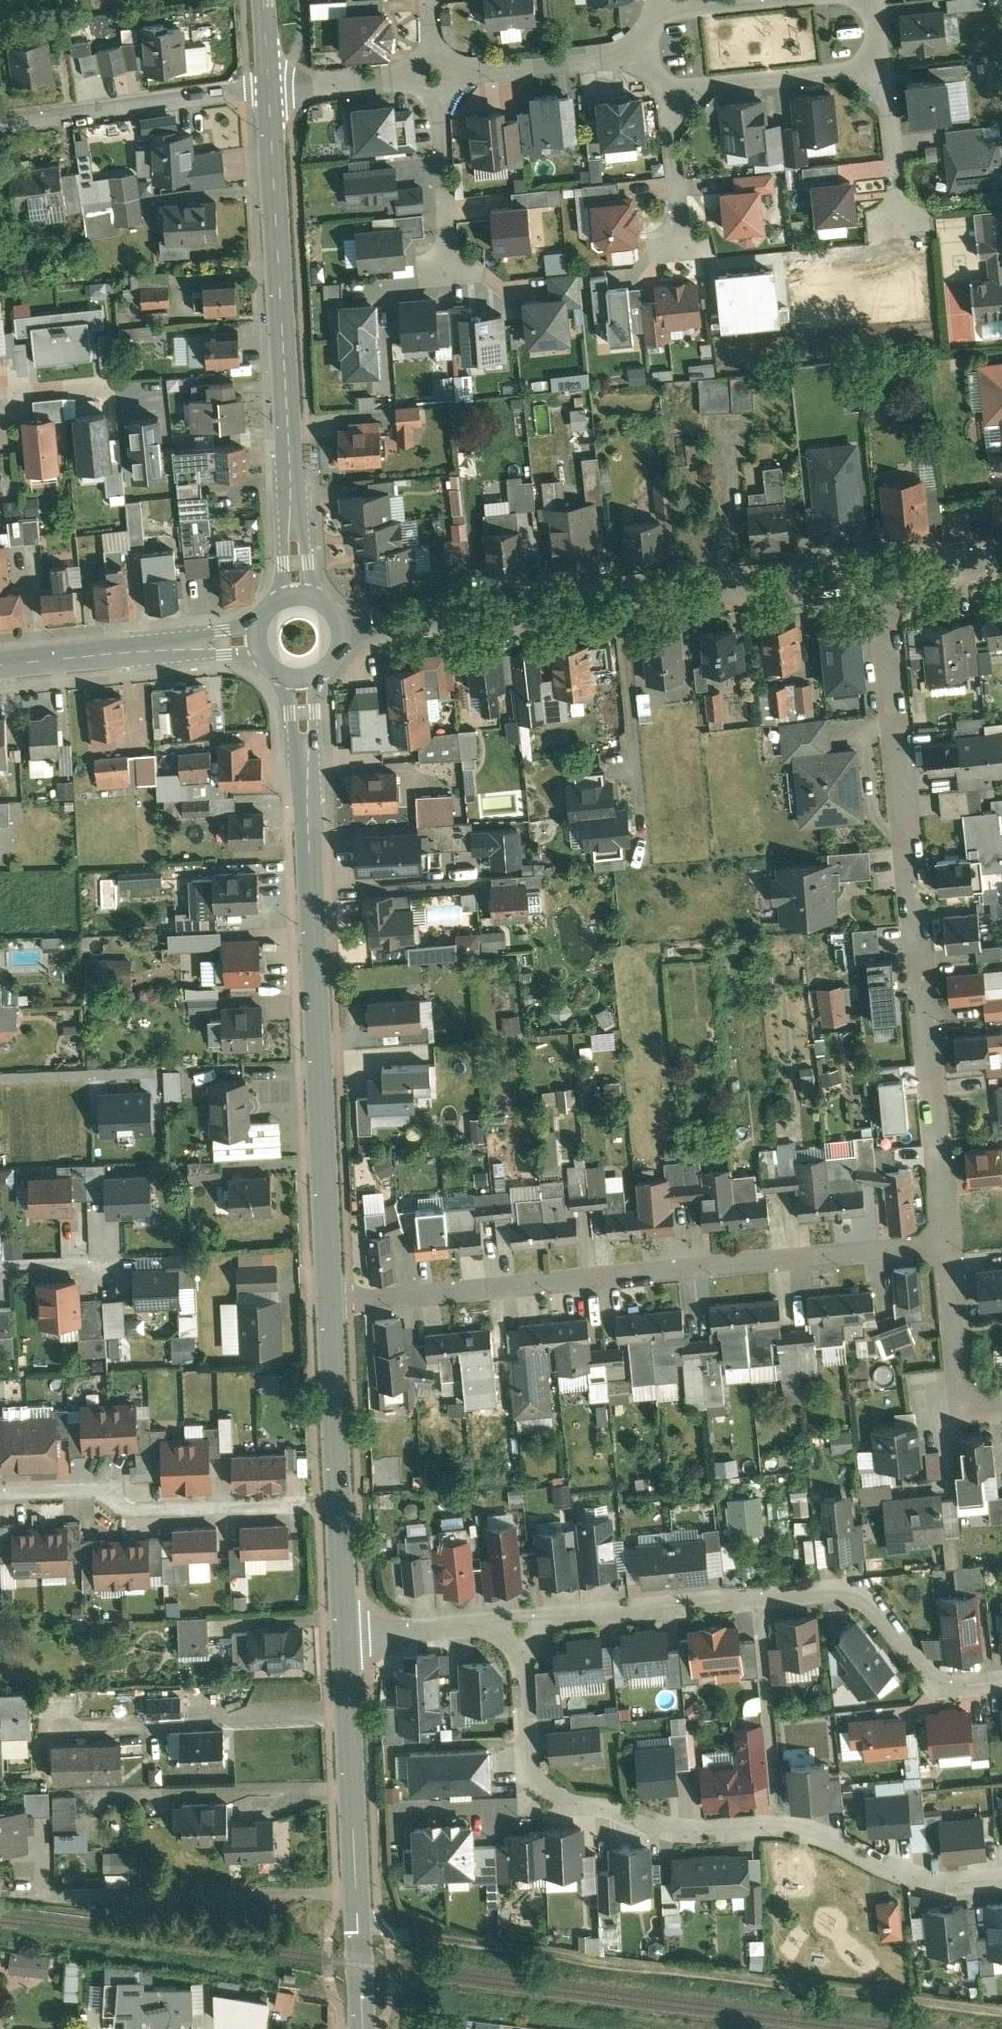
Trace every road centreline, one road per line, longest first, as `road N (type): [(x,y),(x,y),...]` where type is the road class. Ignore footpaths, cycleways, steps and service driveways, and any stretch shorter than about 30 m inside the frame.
road 1 (residential): [(883,569),(950,1245)]
road 2 (track): [(358,1919),(1001,2018)]
road 3 (residential): [(332,1303),(950,1245)]
road 4 (unclassified): [(883,569),(343,628)]
road 5 (residential): [(525,1624),(838,1592),(859,1595),(947,1686),(1001,1683)]
road 6 (tertiary): [(307,804),(332,1303)]
road 7 (residential): [(1001,1880),(942,1883),(815,1833),(688,1832),(598,1803),(535,1803)]
road 8 (tertiary): [(344,1637),(363,2028)]
road 9 (tertiary): [(268,88),(290,473)]
road 10 (tertiary): [(332,1303),(344,1637)]
road 11 (residential): [(0,1495),(93,1490),(123,1510),(305,1506)]
road 12 (residential): [(268,88),(0,124)]
road 13 (residential): [(668,88),(882,72)]
road 14 (residential): [(435,71),(636,52)]
road 15 (residential): [(950,1245),(966,1408),(1001,1404)]
road 16 (residential): [(435,71),(449,264)]
road 17 (residential): [(344,1637),(525,1624)]
road 18 (residential): [(535,1803),(525,1624)]
road 19 (residential): [(268,88),(435,71)]
road 20 (residential): [(668,88),(683,242)]
road 21 (residential): [(882,72),(899,224)]
road 22 (tertiary): [(134,652),(0,664)]
road 23 (tertiary): [(280,677),(307,804)]
road 24 (tertiary): [(307,804),(319,675)]
road 25 (residential): [(786,0),(658,12)]
road 26 (tertiary): [(315,594),(290,473)]
road 27 (tertiary): [(134,652),(256,654)]
road 28 (tertiary): [(253,627),(134,652)]
road 29 (tertiary): [(290,473),(281,594)]

